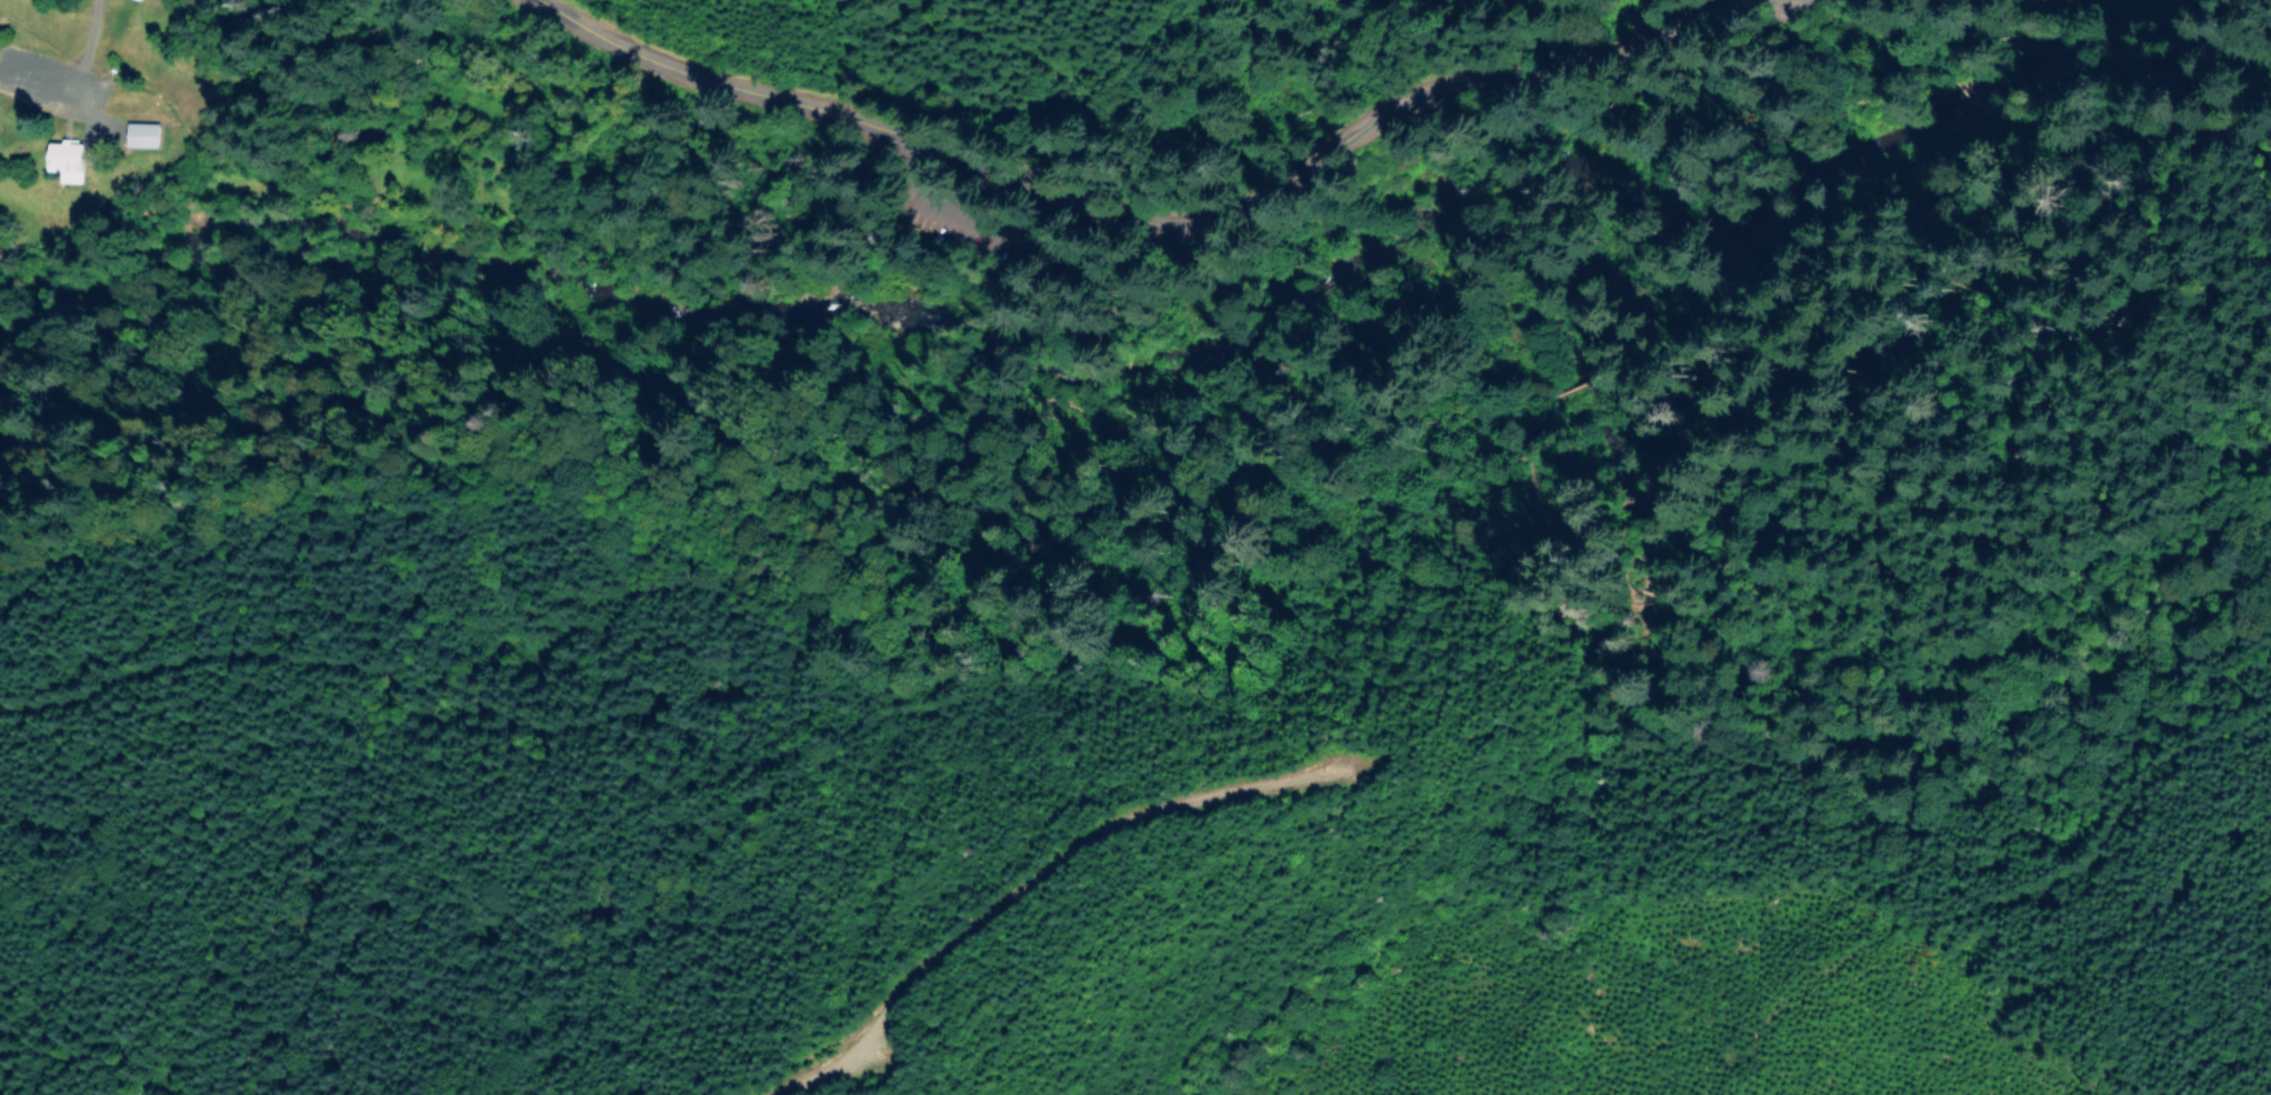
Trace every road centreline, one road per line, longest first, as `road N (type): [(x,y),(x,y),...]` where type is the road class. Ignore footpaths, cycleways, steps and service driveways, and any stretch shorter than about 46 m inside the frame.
road 1 (tertiary): [(542,0),(613,46),(667,68),(891,133),(1067,204),(1117,219),(1187,223),(1254,200),(1372,117),(1453,86),(1654,32),(1725,0)]

